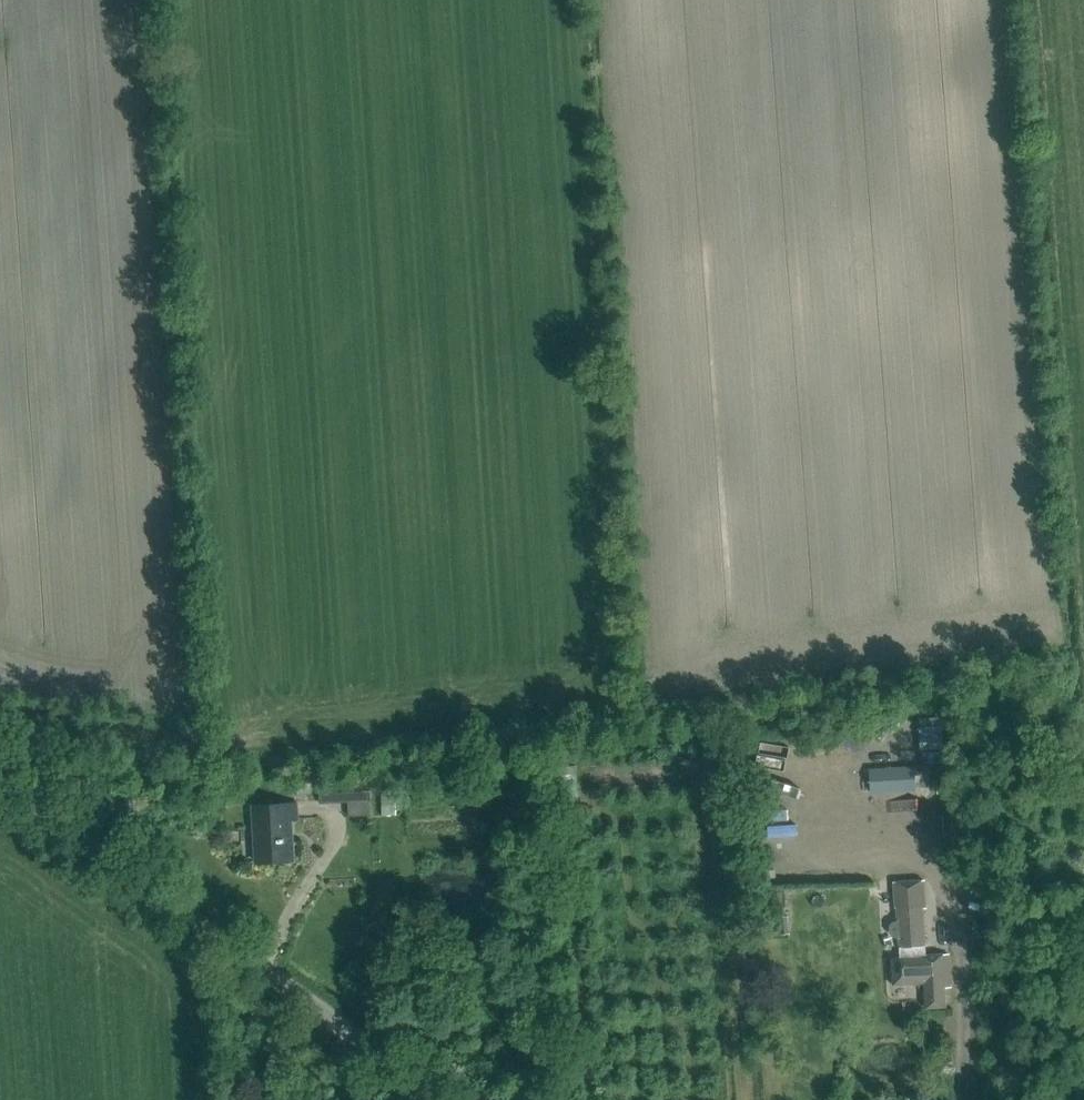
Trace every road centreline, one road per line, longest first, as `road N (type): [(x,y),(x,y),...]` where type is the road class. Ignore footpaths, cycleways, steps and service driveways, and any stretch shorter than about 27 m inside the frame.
road 1 (tertiary): [(440,1099),(0,780)]

